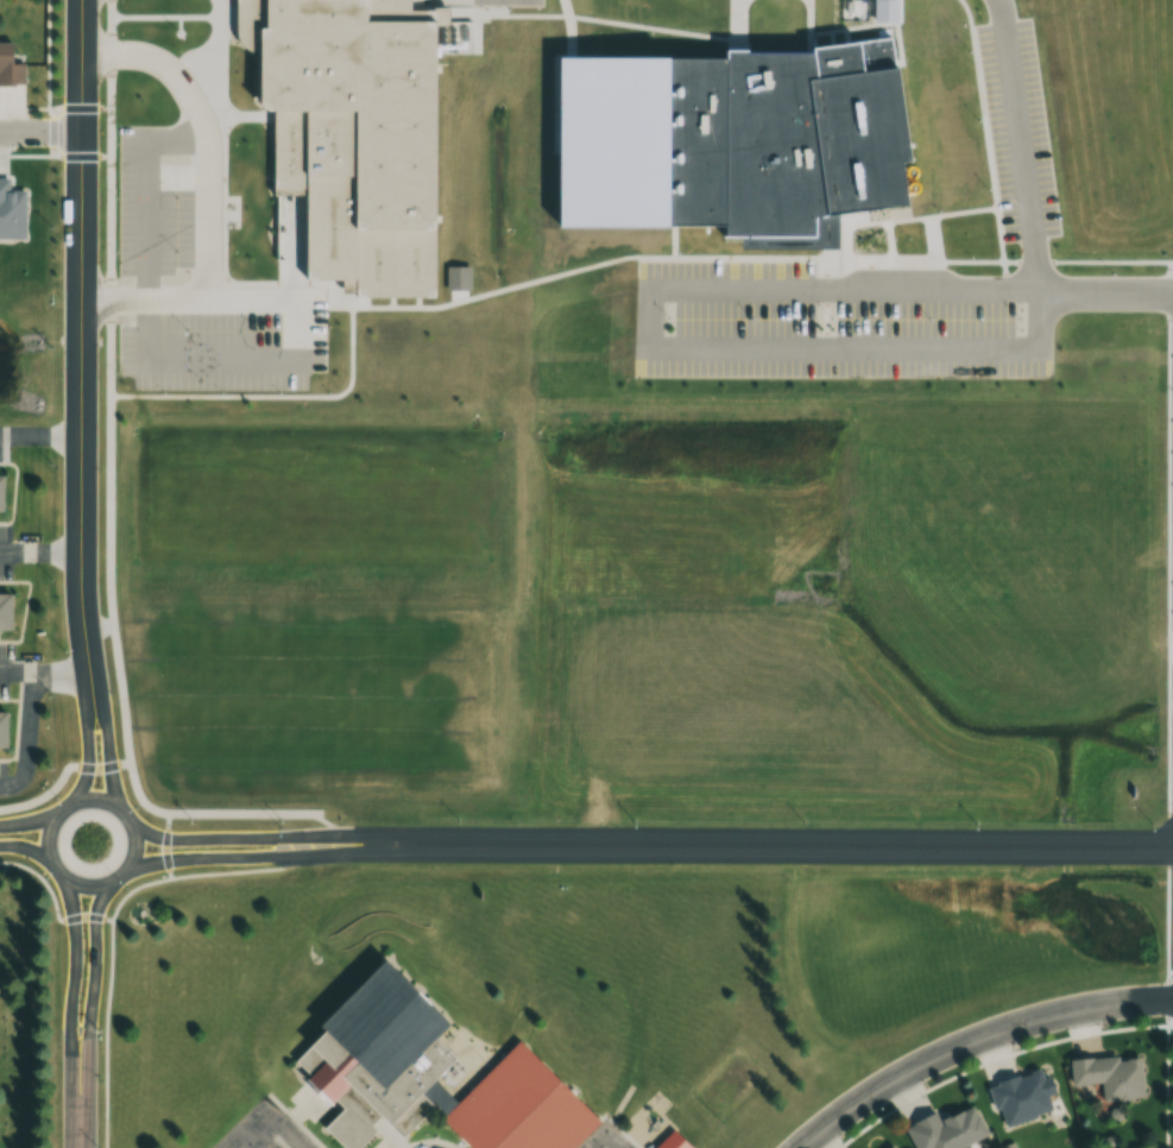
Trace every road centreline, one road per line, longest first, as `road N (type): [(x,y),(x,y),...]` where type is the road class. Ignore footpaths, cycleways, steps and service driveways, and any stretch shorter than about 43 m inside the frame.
road 1 (secondary): [(383,845),(1172,846)]
road 2 (residential): [(798,1147),(920,1060),(989,1030),(1059,1011),(1172,997)]
road 3 (secondary): [(122,868),(125,827),(107,807),(76,803),(44,831),(44,860),(62,883),(102,887),(122,868)]
road 4 (secondary): [(122,868),(383,845)]
road 5 (tertiary): [(68,425),(76,164)]
road 6 (secondary): [(383,845),(164,840),(125,827)]
road 7 (tertiary): [(83,682),(68,554),(68,425)]
road 8 (tertiary): [(62,883),(63,1026),(74,1098)]
road 9 (tertiary): [(74,1098),(89,912),(102,887)]
road 10 (tertiary): [(76,164),(76,0)]
road 11 (tertiary): [(1172,295),(1029,295)]
road 12 (tertiary): [(83,682),(77,780),(62,809)]
road 13 (tertiary): [(107,807),(83,682)]

